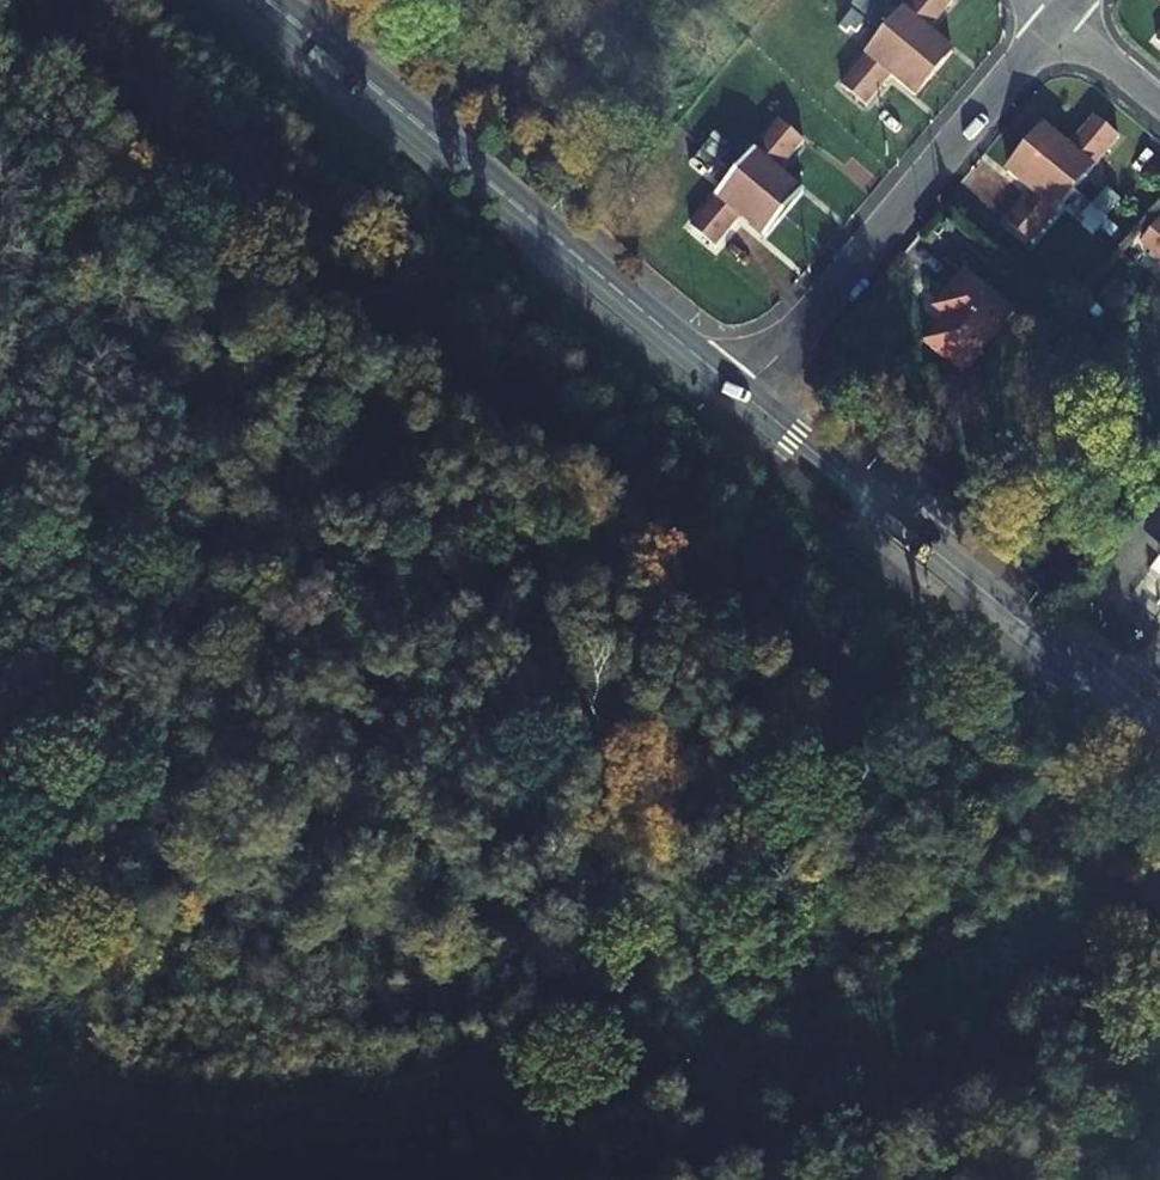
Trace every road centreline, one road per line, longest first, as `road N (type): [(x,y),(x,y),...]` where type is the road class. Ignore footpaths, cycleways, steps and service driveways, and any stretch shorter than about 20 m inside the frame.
road 1 (secondary): [(1159,738),(742,395)]
road 2 (residential): [(742,395),(1056,16)]
road 3 (secondary): [(264,0),(573,255)]
road 4 (secondary): [(742,395),(573,255)]
road 5 (residential): [(1056,16),(1159,102)]

